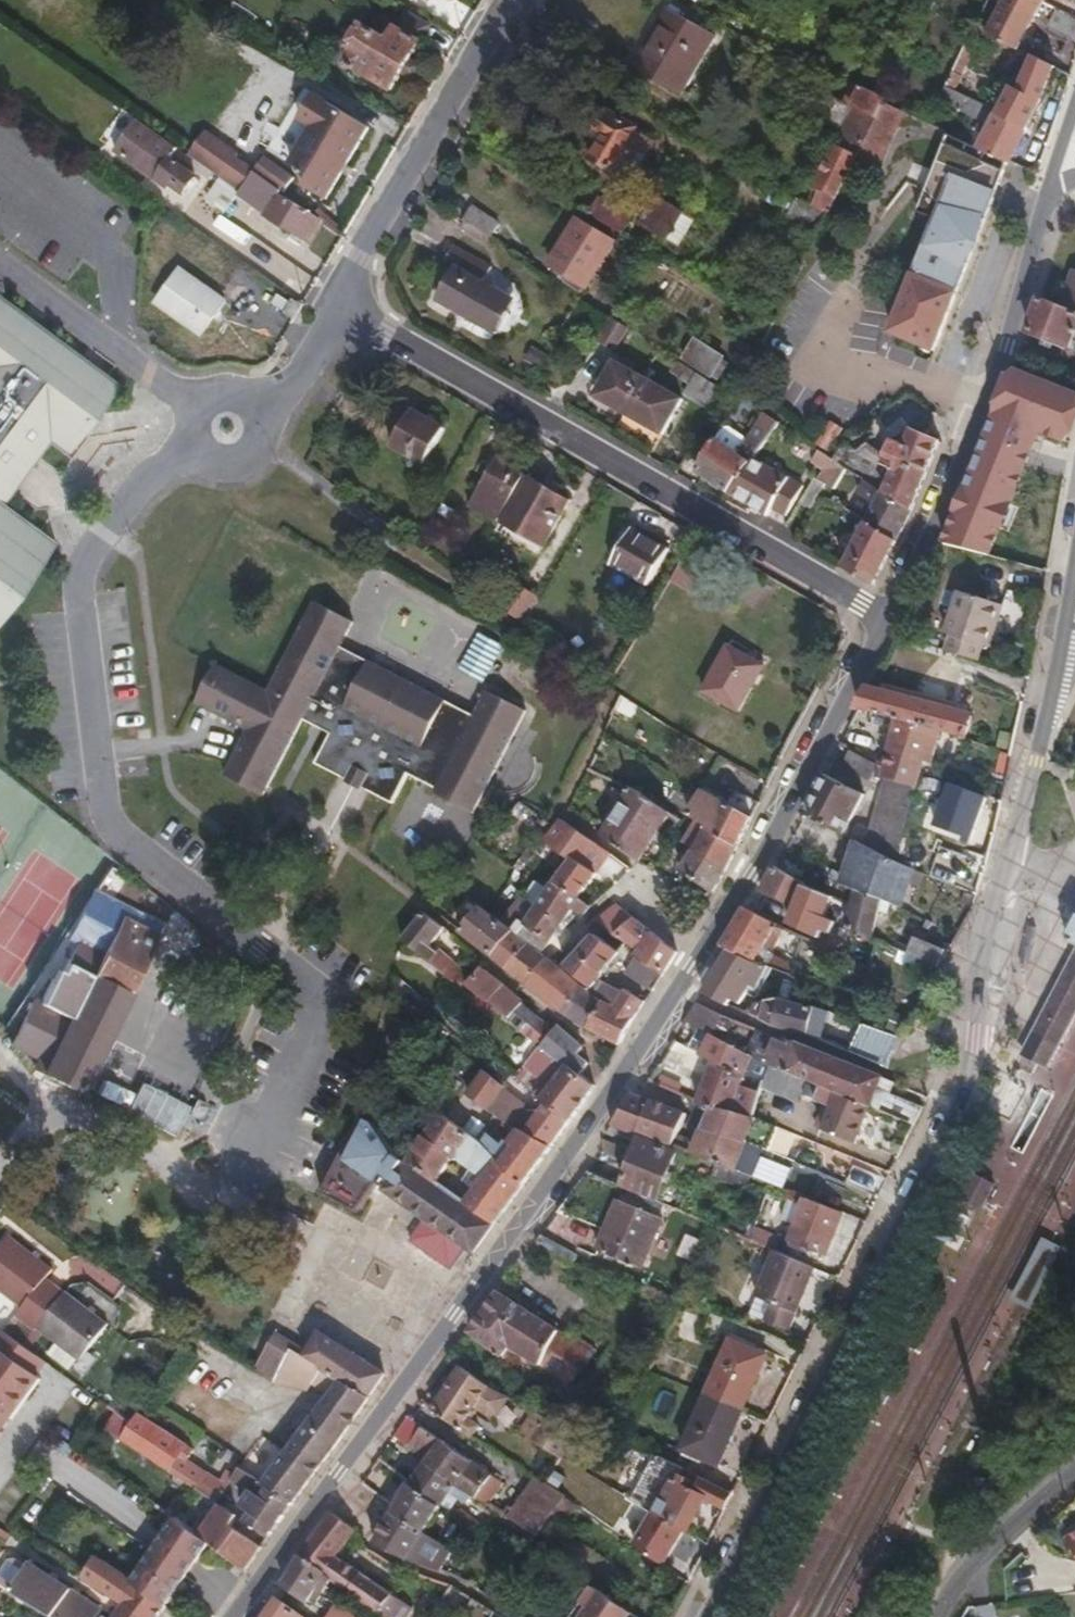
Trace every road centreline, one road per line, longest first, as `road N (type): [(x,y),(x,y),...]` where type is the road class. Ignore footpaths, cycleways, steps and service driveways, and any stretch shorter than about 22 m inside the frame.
road 1 (primary): [(889,619),(698,966),(241,1616)]
road 2 (primary): [(702,1616),(962,1108),(974,1069),(990,910),(1009,862),(1074,570)]
road 3 (residential): [(889,619),(335,301)]
road 4 (primary): [(1046,197),(1006,346),(916,572),(889,619)]
road 5 (unclassified): [(335,301),(511,0)]
road 6 (residential): [(1074,1480),(969,1564),(929,1616)]

